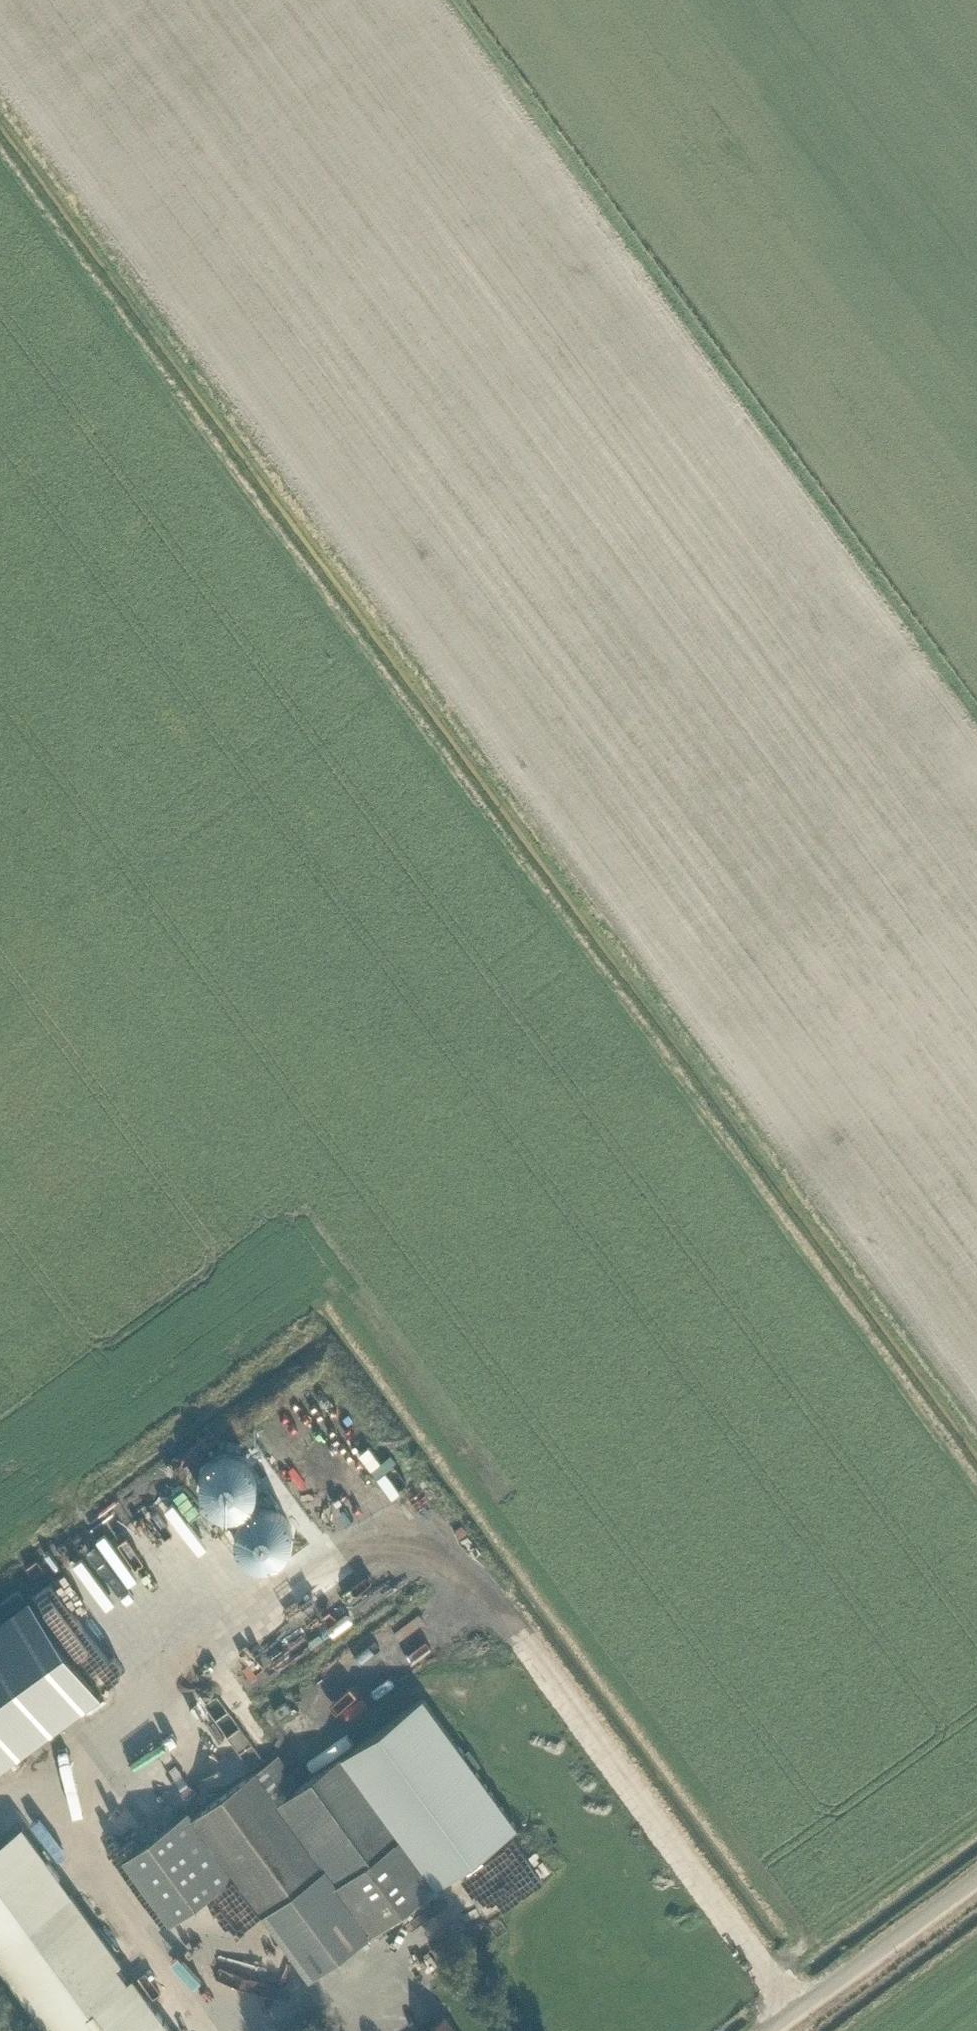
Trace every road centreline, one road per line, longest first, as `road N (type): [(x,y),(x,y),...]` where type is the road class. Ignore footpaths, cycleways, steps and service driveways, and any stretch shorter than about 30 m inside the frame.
road 1 (unclassified): [(770,2030),(976,1880)]

